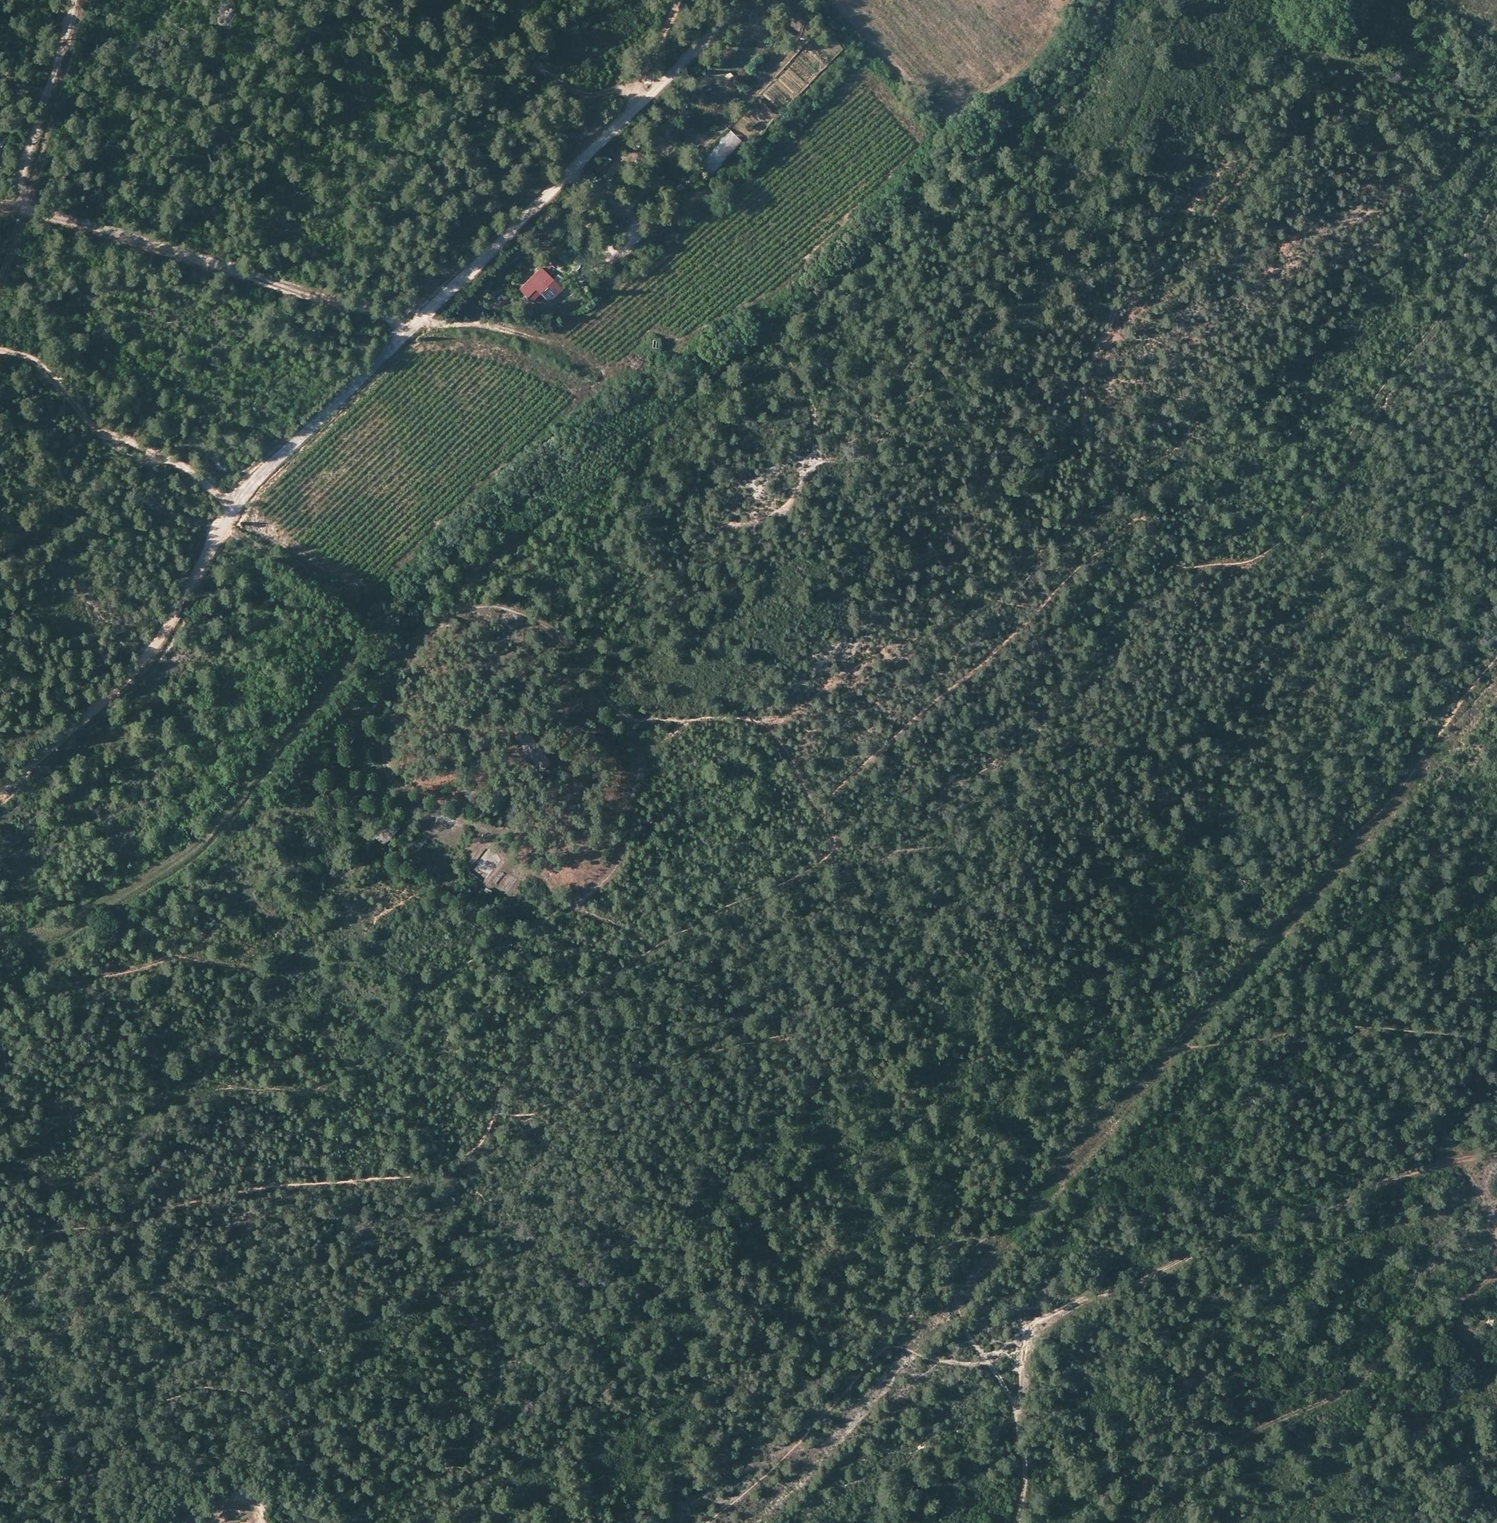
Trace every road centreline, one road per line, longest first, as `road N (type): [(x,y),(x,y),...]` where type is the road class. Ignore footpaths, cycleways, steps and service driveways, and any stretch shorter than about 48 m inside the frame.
road 1 (unclassified): [(740,0),(679,70),(253,487),(155,650),(0,795)]
road 2 (track): [(407,336),(377,312),(25,201),(18,185),(76,0)]
road 3 (track): [(1022,1419),(1030,1332),(1102,1290),(1371,1186),(1496,1154)]

